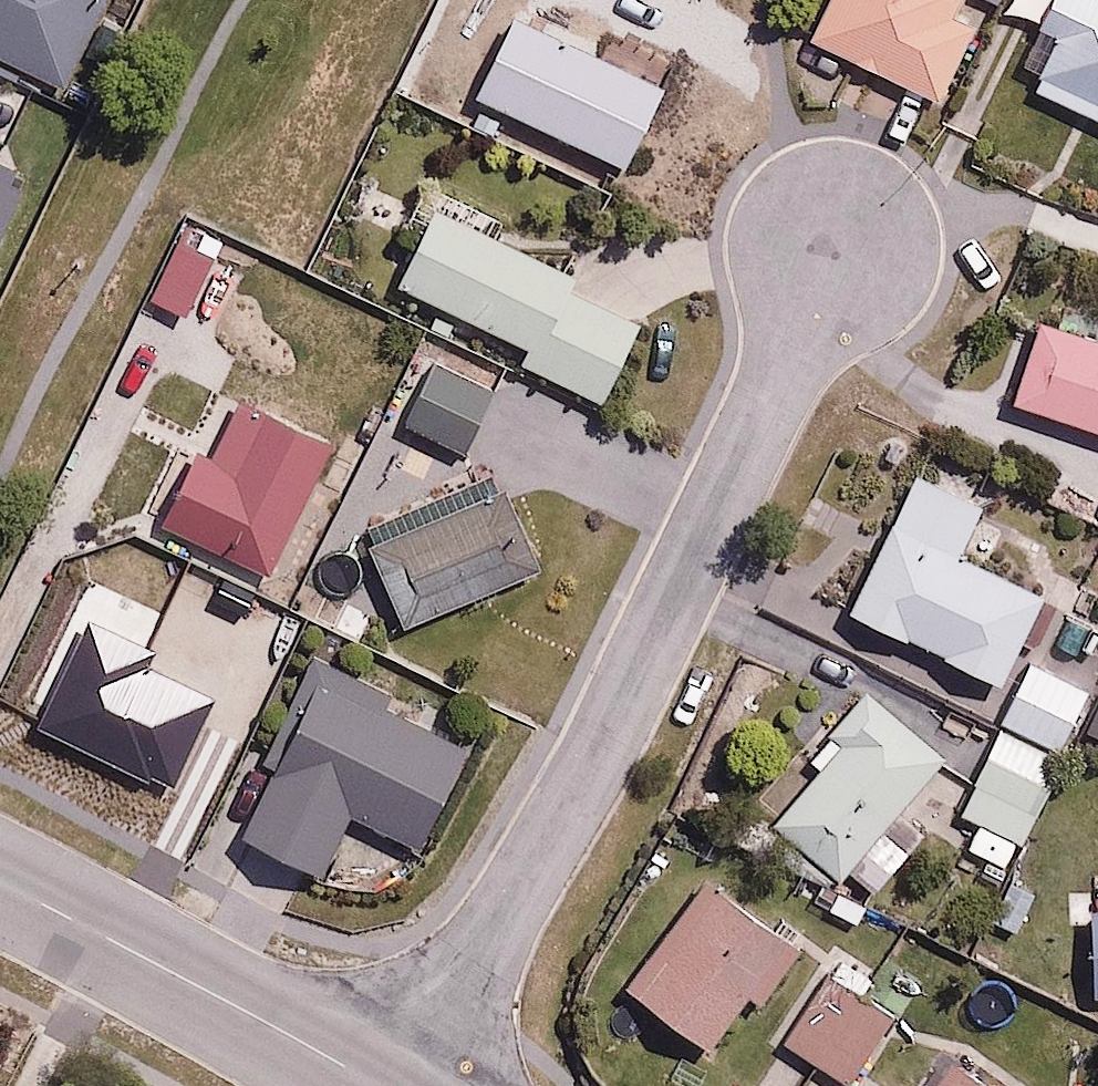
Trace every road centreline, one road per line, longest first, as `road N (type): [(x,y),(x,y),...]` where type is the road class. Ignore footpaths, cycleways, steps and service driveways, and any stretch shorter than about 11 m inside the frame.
road 1 (residential): [(400,1085),(607,742),(836,249)]
road 2 (residential): [(388,1085),(0,880)]

